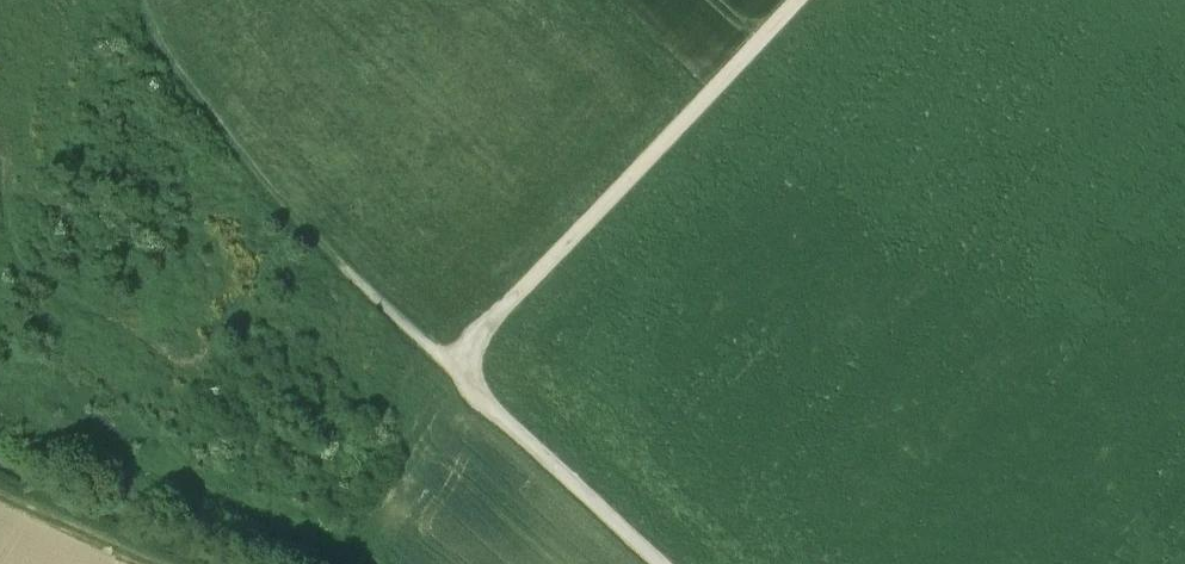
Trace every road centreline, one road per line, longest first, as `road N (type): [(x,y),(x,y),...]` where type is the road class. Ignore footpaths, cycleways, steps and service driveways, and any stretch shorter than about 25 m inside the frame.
road 1 (track): [(450,366),(795,0)]
road 2 (track): [(133,0),(151,57),(259,182),(450,366)]
road 3 (track): [(663,563),(450,366)]
road 4 (track): [(0,494),(160,563)]

